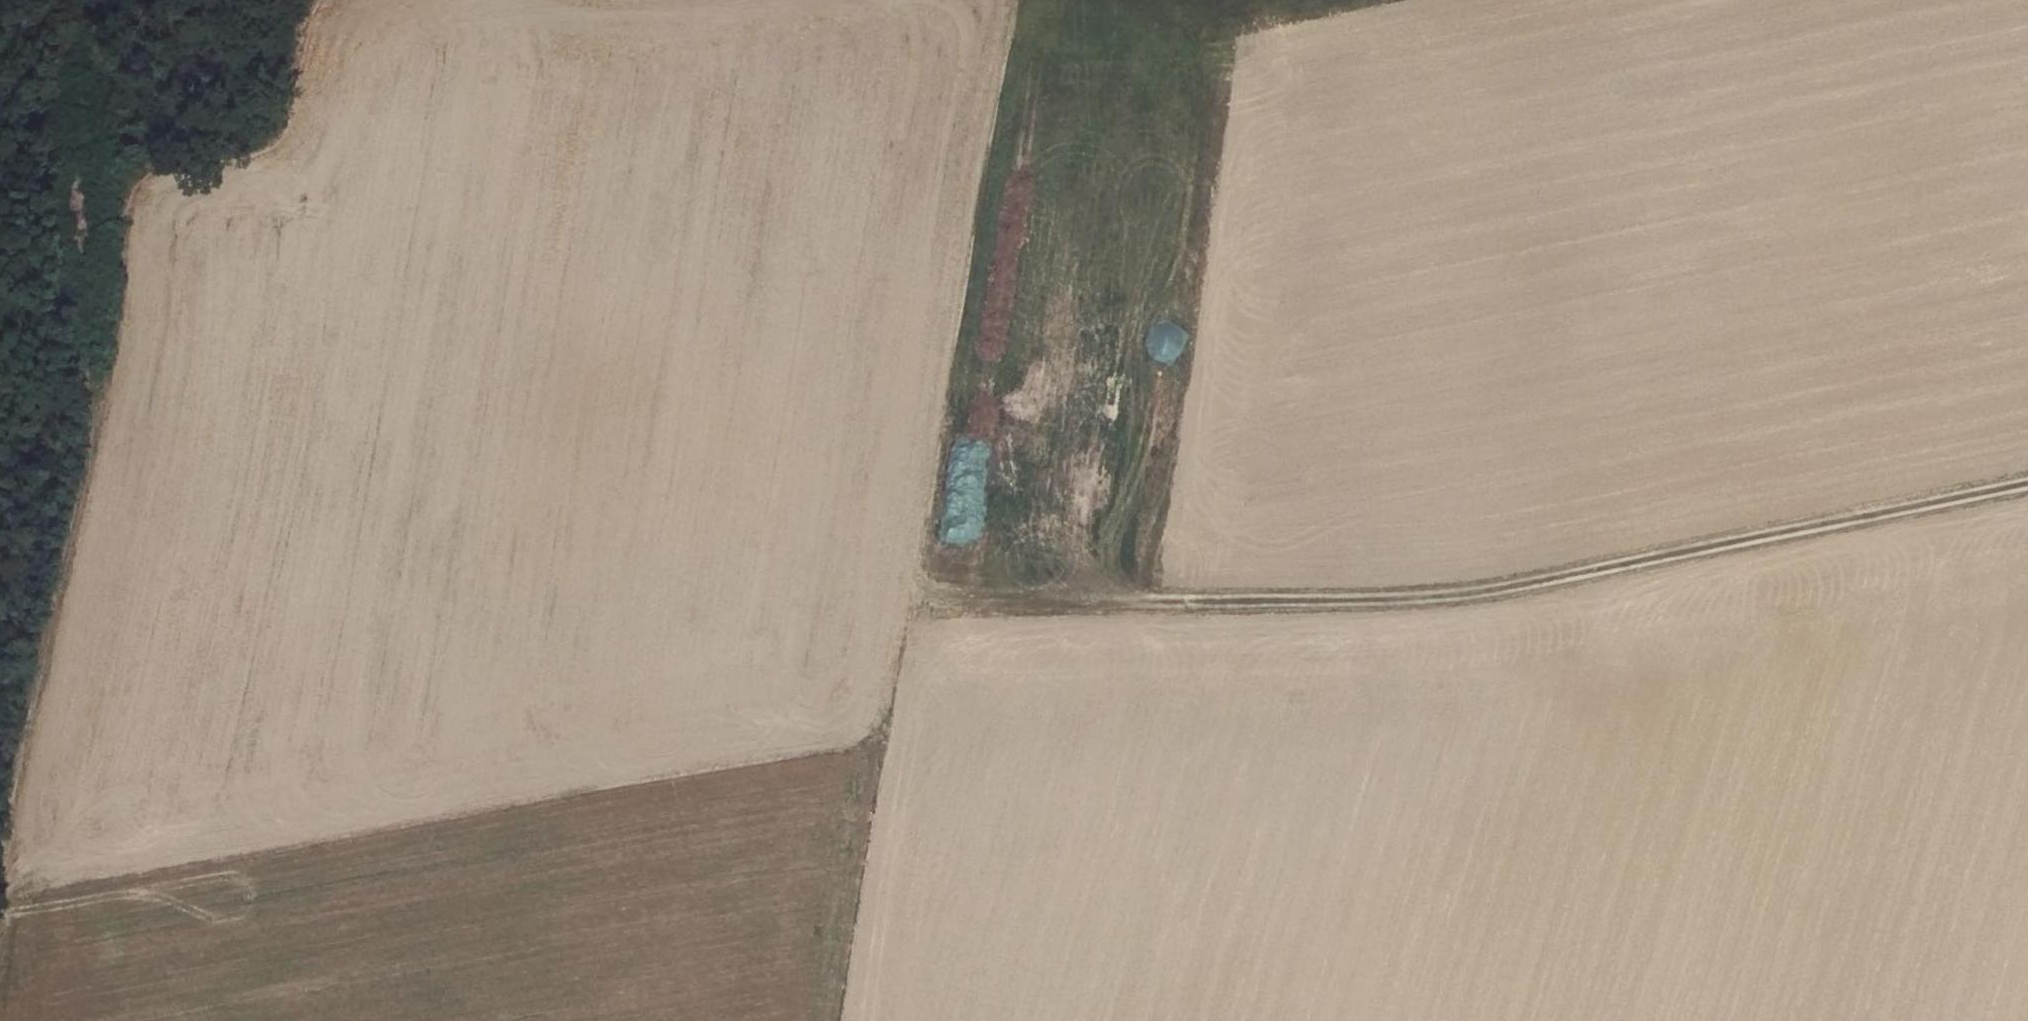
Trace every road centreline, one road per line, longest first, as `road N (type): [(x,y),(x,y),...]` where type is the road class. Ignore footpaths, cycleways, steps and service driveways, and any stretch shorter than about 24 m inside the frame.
road 1 (track): [(2027,487),(1466,594),(1138,600)]
road 2 (track): [(0,904),(103,389)]

